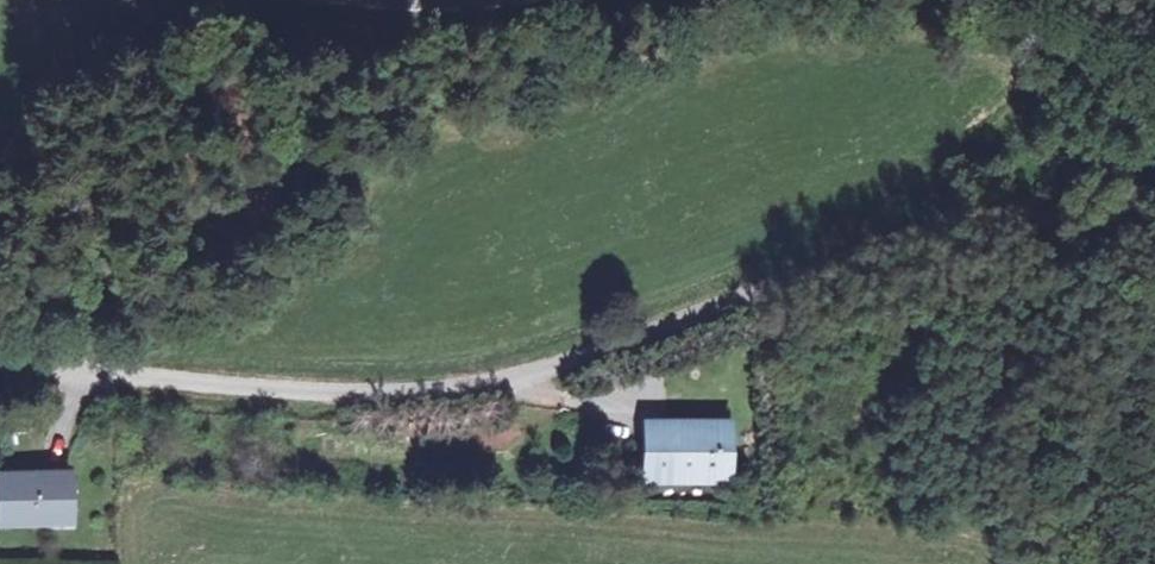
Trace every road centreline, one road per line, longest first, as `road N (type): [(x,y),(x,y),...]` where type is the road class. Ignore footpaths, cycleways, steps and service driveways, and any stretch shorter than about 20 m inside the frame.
road 1 (unclassified): [(0,364),(396,393),(531,371),(972,227),(1071,222),(1154,244)]
road 2 (track): [(372,180),(330,145),(193,103),(135,56),(100,0)]

